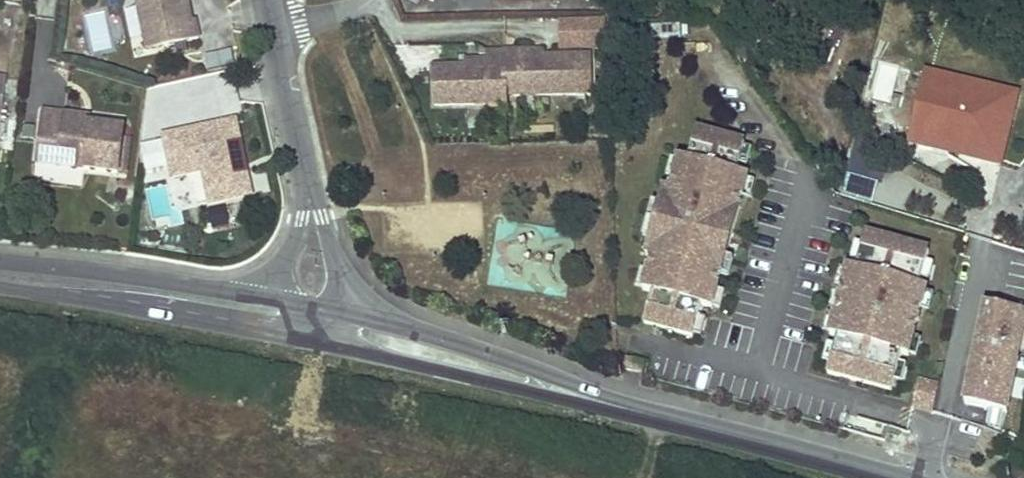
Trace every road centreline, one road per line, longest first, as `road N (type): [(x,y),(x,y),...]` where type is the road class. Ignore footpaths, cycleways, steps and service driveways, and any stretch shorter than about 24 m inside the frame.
road 1 (tertiary): [(883,477),(313,326)]
road 2 (tertiary): [(313,326),(0,276)]
road 3 (residential): [(313,326),(315,214),(277,28)]

